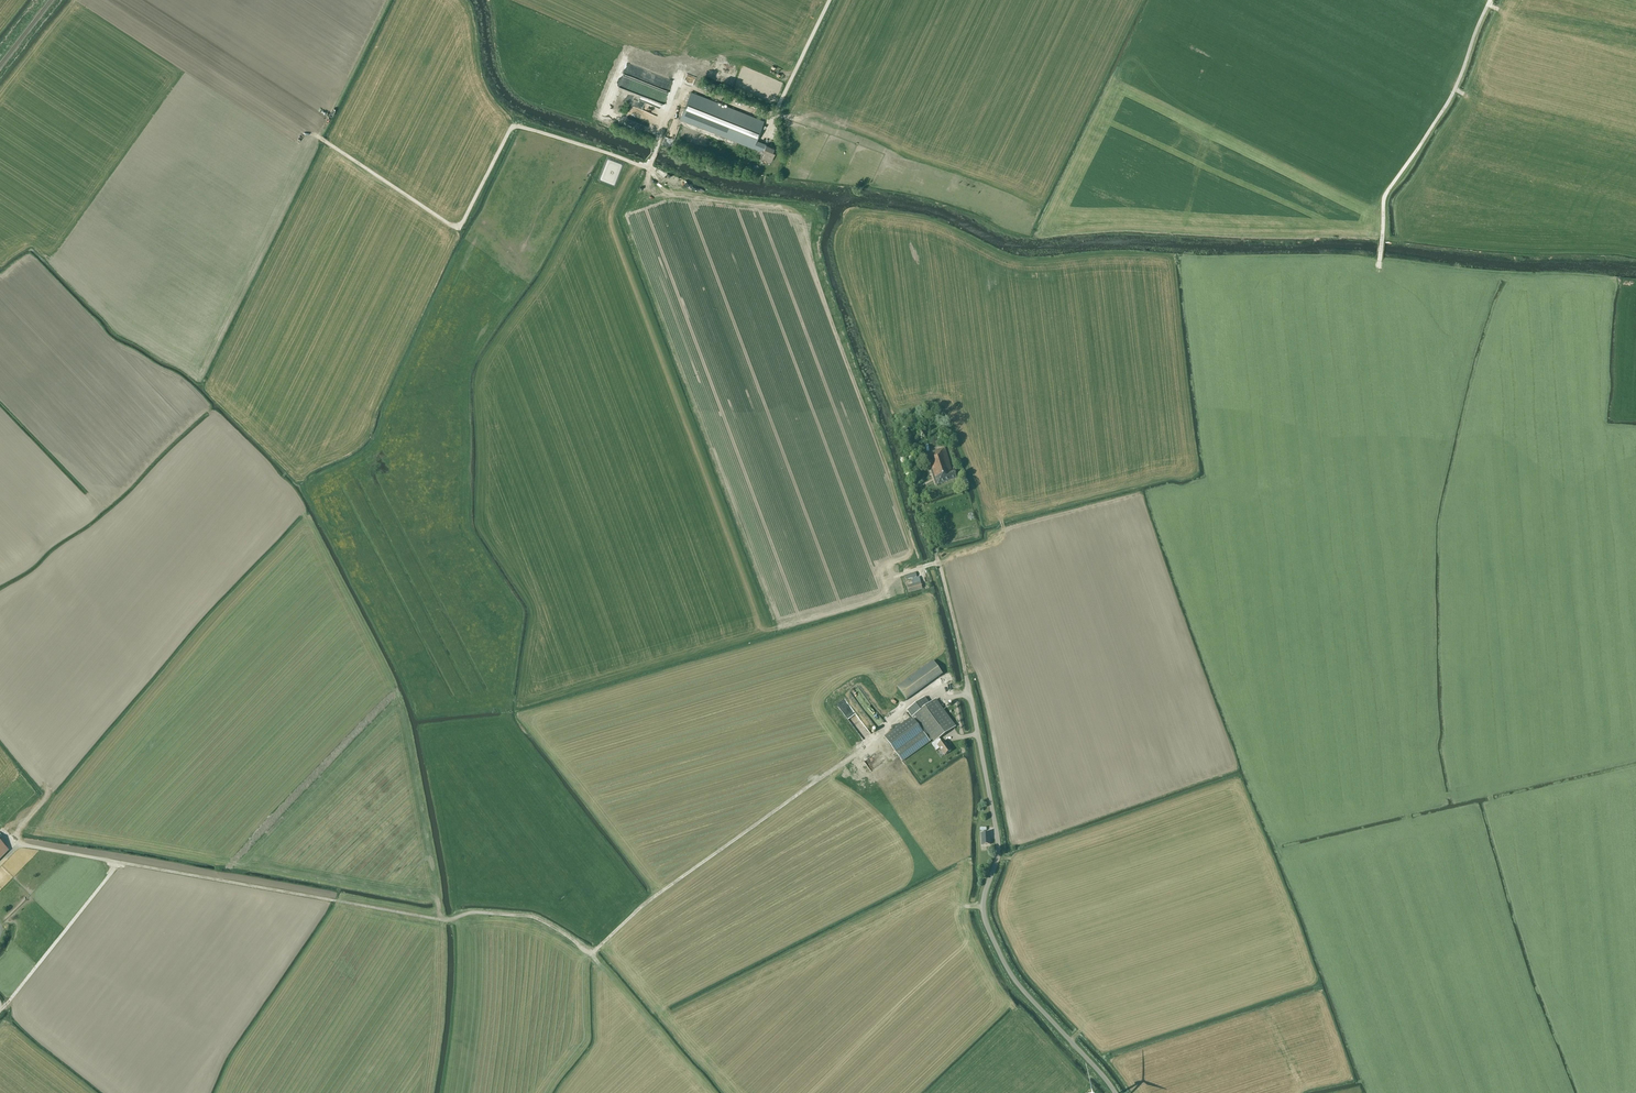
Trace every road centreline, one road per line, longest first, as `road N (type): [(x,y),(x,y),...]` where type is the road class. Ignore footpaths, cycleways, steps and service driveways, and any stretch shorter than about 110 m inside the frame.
road 1 (unclassified): [(1116,1092),(1022,988),(990,931),(983,909),(995,828),(915,471)]
road 2 (unclassified): [(765,132),(829,0)]

